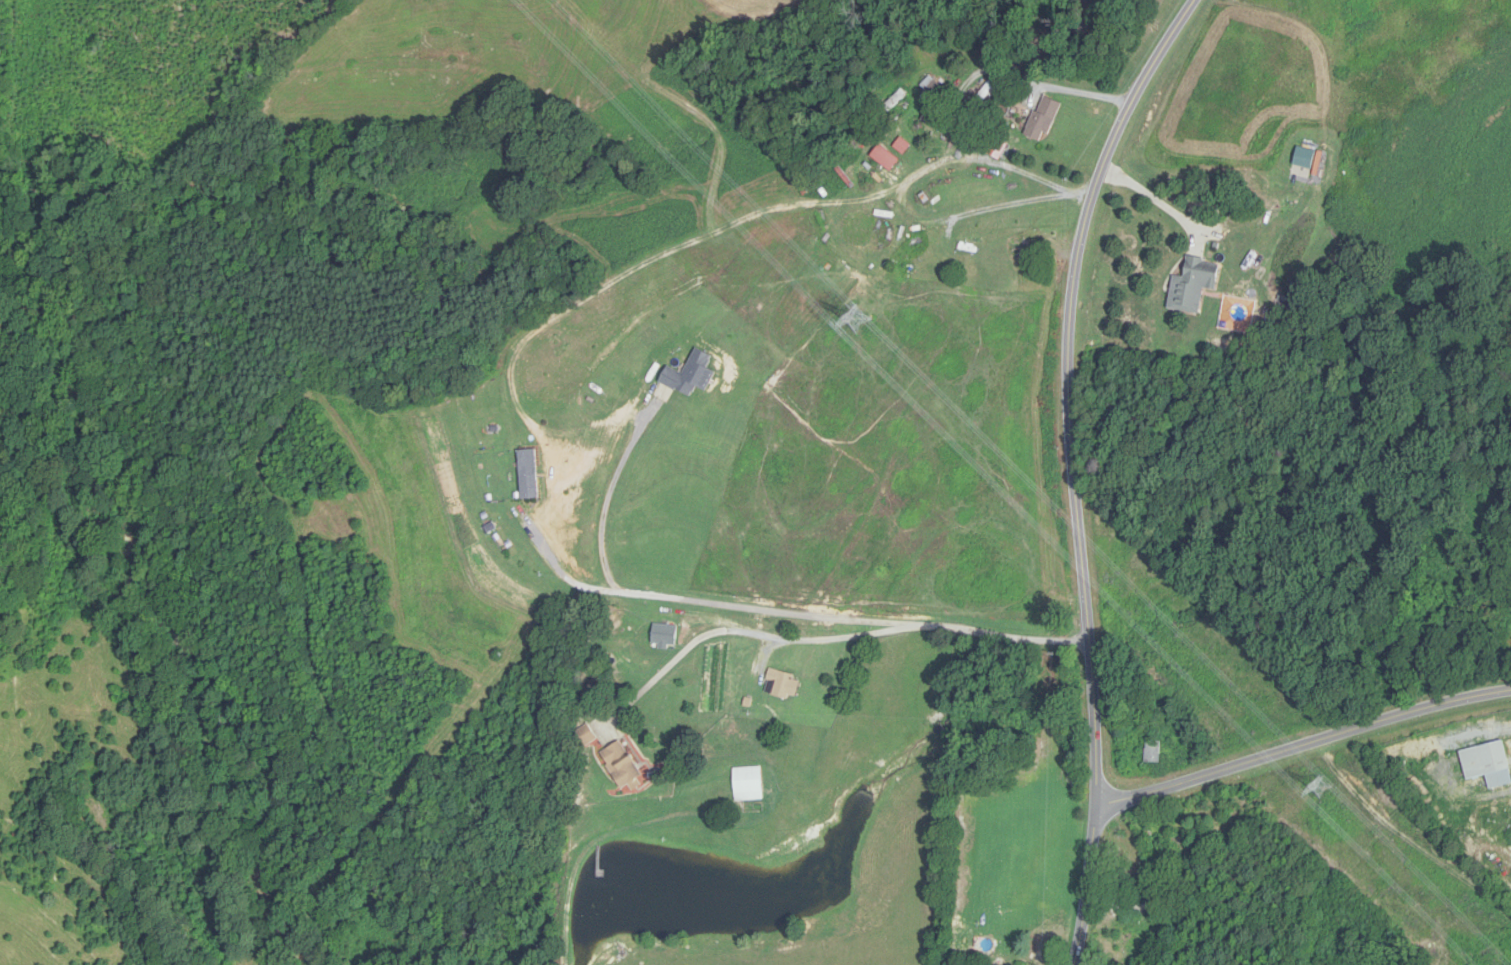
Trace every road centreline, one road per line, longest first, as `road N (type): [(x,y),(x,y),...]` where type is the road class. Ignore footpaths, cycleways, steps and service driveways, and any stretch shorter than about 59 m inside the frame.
road 1 (residential): [(1074,964),(1089,888),(1096,757),(1069,398),(1072,290),(1102,173),(1196,0)]
road 2 (residential): [(1095,799),(1162,790),(1510,688)]

